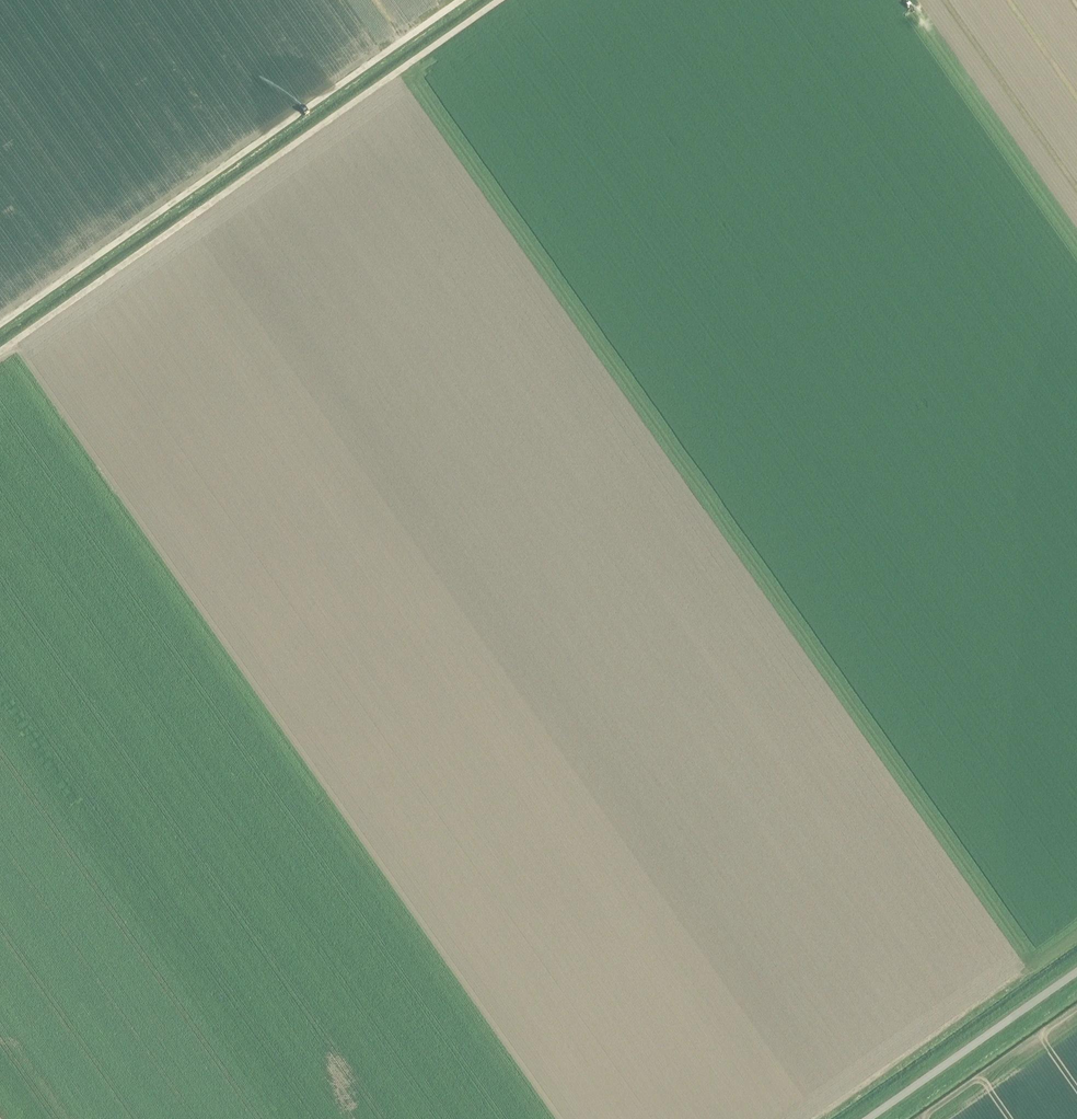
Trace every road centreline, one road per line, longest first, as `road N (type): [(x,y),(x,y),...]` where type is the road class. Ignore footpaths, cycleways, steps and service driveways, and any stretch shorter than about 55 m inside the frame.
road 1 (residential): [(870,1118),(1076,977)]

